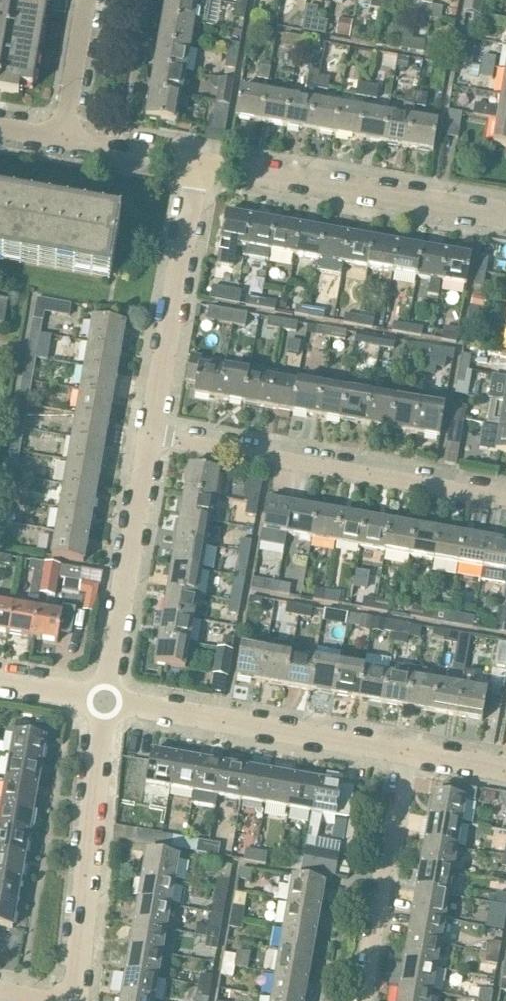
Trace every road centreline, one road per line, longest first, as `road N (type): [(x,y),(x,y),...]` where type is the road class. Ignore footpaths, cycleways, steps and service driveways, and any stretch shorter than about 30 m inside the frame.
road 1 (residential): [(505,498),(149,436)]
road 2 (residential): [(505,216),(198,163)]
road 3 (residential): [(406,751),(105,700)]
road 4 (residential): [(72,1000),(105,700)]
road 5 (residential): [(149,436),(198,163)]
road 6 (residential): [(105,700),(149,436)]
road 7 (residential): [(406,751),(361,1000)]
road 8 (residential): [(61,137),(88,0)]
road 9 (residential): [(198,163),(61,137)]

